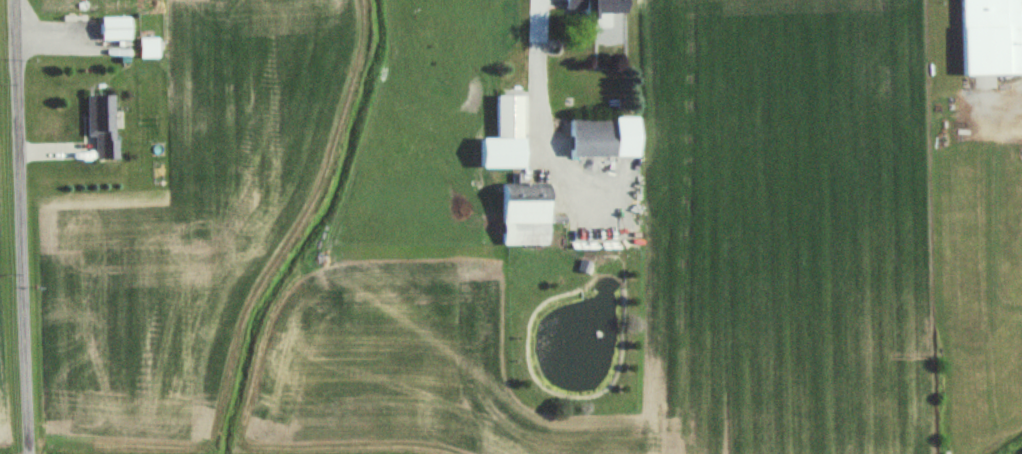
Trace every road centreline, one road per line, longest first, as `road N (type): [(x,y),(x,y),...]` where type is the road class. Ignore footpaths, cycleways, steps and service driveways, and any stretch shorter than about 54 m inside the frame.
road 1 (tertiary): [(27,453),(15,0)]
road 2 (residential): [(541,0),(532,101),(539,138)]

